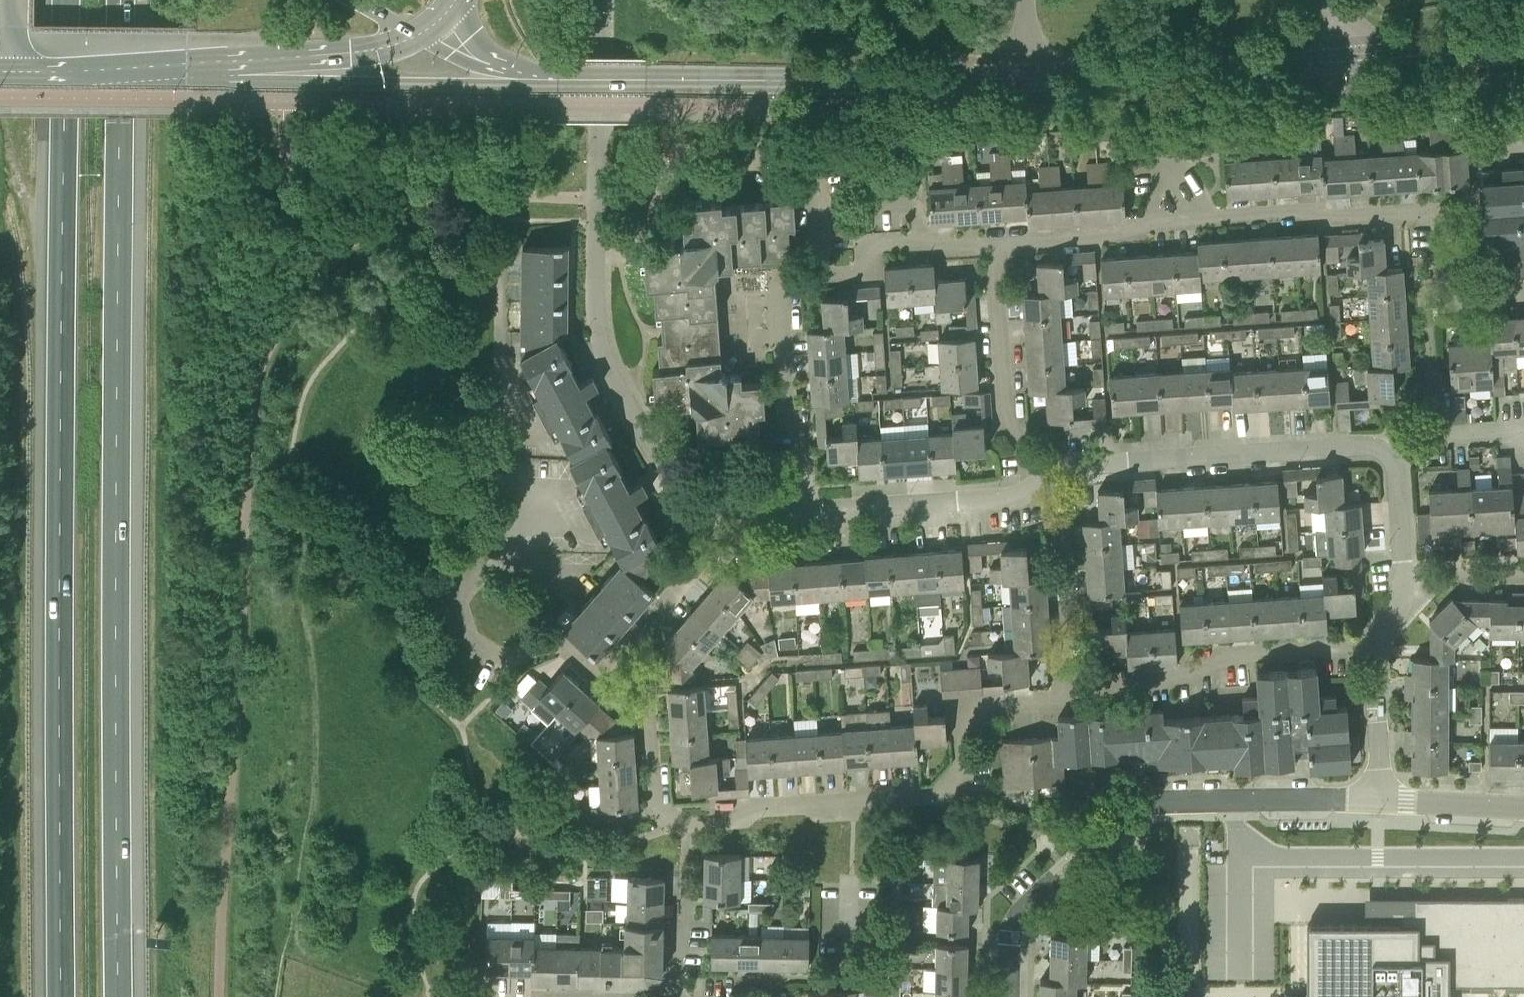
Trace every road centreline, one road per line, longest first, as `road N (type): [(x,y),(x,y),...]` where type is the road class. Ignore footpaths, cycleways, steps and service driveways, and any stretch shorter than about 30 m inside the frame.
road 1 (motorway): [(69,0),(62,996)]
road 2 (motorway): [(119,996),(122,0)]
road 3 (secondary): [(517,77),(1015,80),(1396,57)]
road 4 (residential): [(720,518),(697,566),(607,681),(648,715),(648,790),(668,808),(933,803),(969,779),(962,710),(1060,695)]
road 5 (residential): [(720,518),(682,488),(599,337),(599,0)]
road 6 (residential): [(1015,996),(1015,914),(1136,801),(1379,798)]
road 7 (residential): [(994,241),(1426,213)]
road 8 (residential): [(1030,475),(1069,449),(1393,439)]
road 9 (residential): [(1060,695),(1181,690),(1247,650),(1374,644)]
road 10 (secondary): [(239,75),(352,83),(517,77)]
road 11 (residential): [(822,279),(783,281),(797,513)]
road 12 (residential): [(797,513),(984,502),(1030,475)]
road 13 (residential): [(1030,475),(1004,421),(994,241)]
road 14 (residential): [(1060,695),(1060,533),(1030,475)]
road 15 (secondary): [(12,72),(239,75)]
road 16 (residential): [(822,279),(860,275),(858,243),(994,241)]
road 17 (motorway): [(239,75),(417,36)]
road 18 (residential): [(1374,644),(1379,798)]
road 19 (residential): [(1437,429),(1430,283)]
road 20 (residential): [(1379,798),(1523,804)]
road 21 (residential): [(1393,439),(1404,570)]
road 22 (secondary): [(1523,36),(1396,57)]
road 23 (secondary): [(1396,57),(1523,57)]
road 24 (residential): [(1404,570),(1523,565)]

